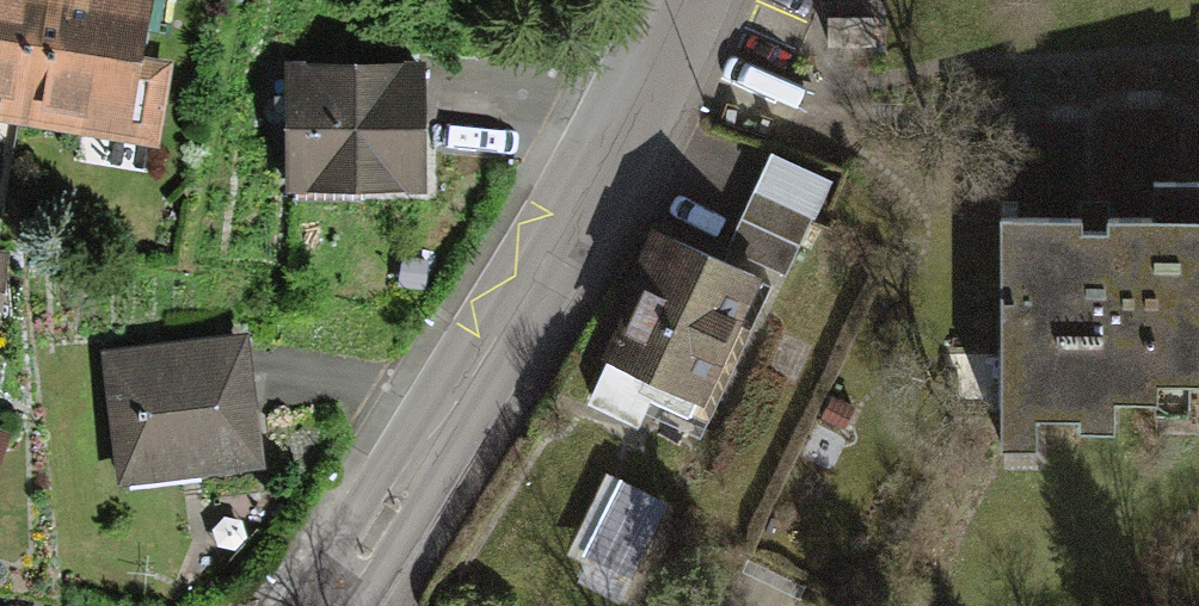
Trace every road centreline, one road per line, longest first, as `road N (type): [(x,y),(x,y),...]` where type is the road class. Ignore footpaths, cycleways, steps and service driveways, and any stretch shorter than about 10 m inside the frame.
road 1 (residential): [(679,0),(543,268),(317,605)]

